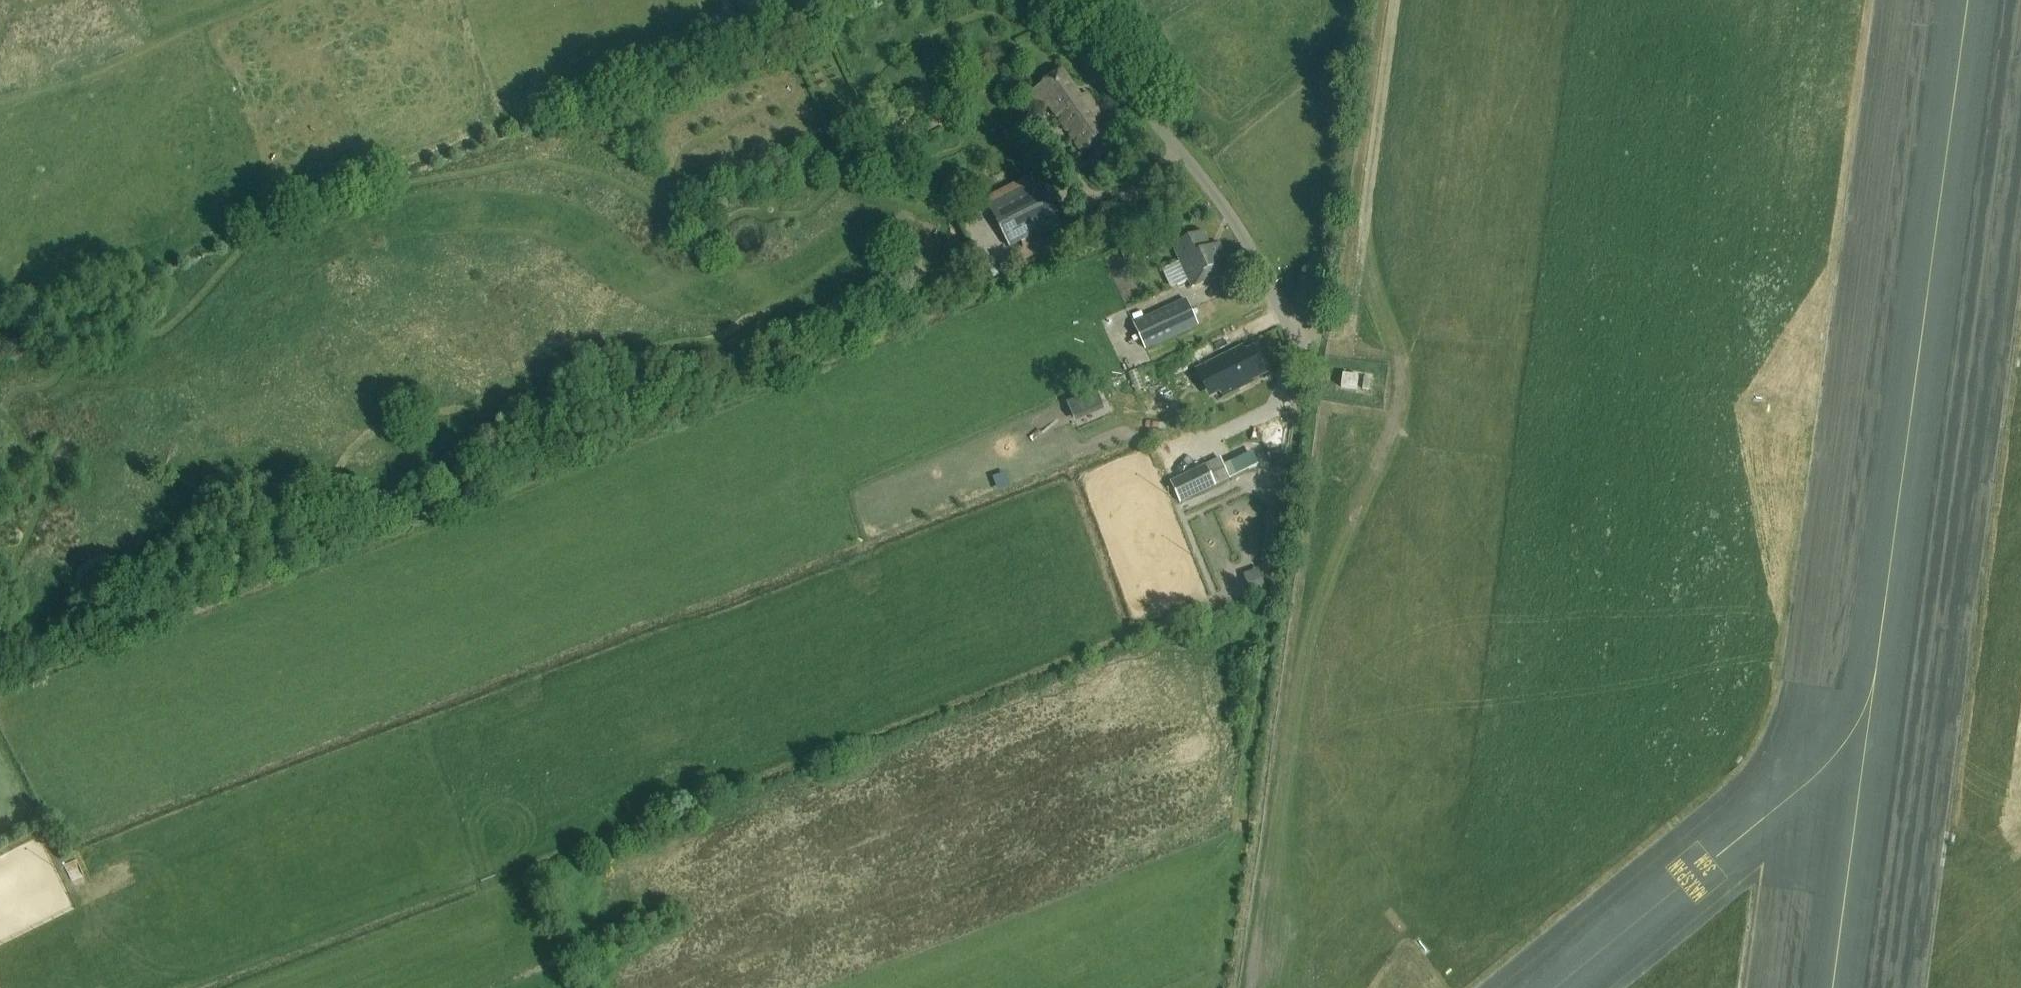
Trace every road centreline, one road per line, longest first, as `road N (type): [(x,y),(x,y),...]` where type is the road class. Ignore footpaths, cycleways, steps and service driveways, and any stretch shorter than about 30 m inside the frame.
road 1 (track): [(1238,831),(1309,357),(1301,341)]
road 2 (unclassified): [(1301,341),(1211,187),(1054,0)]

